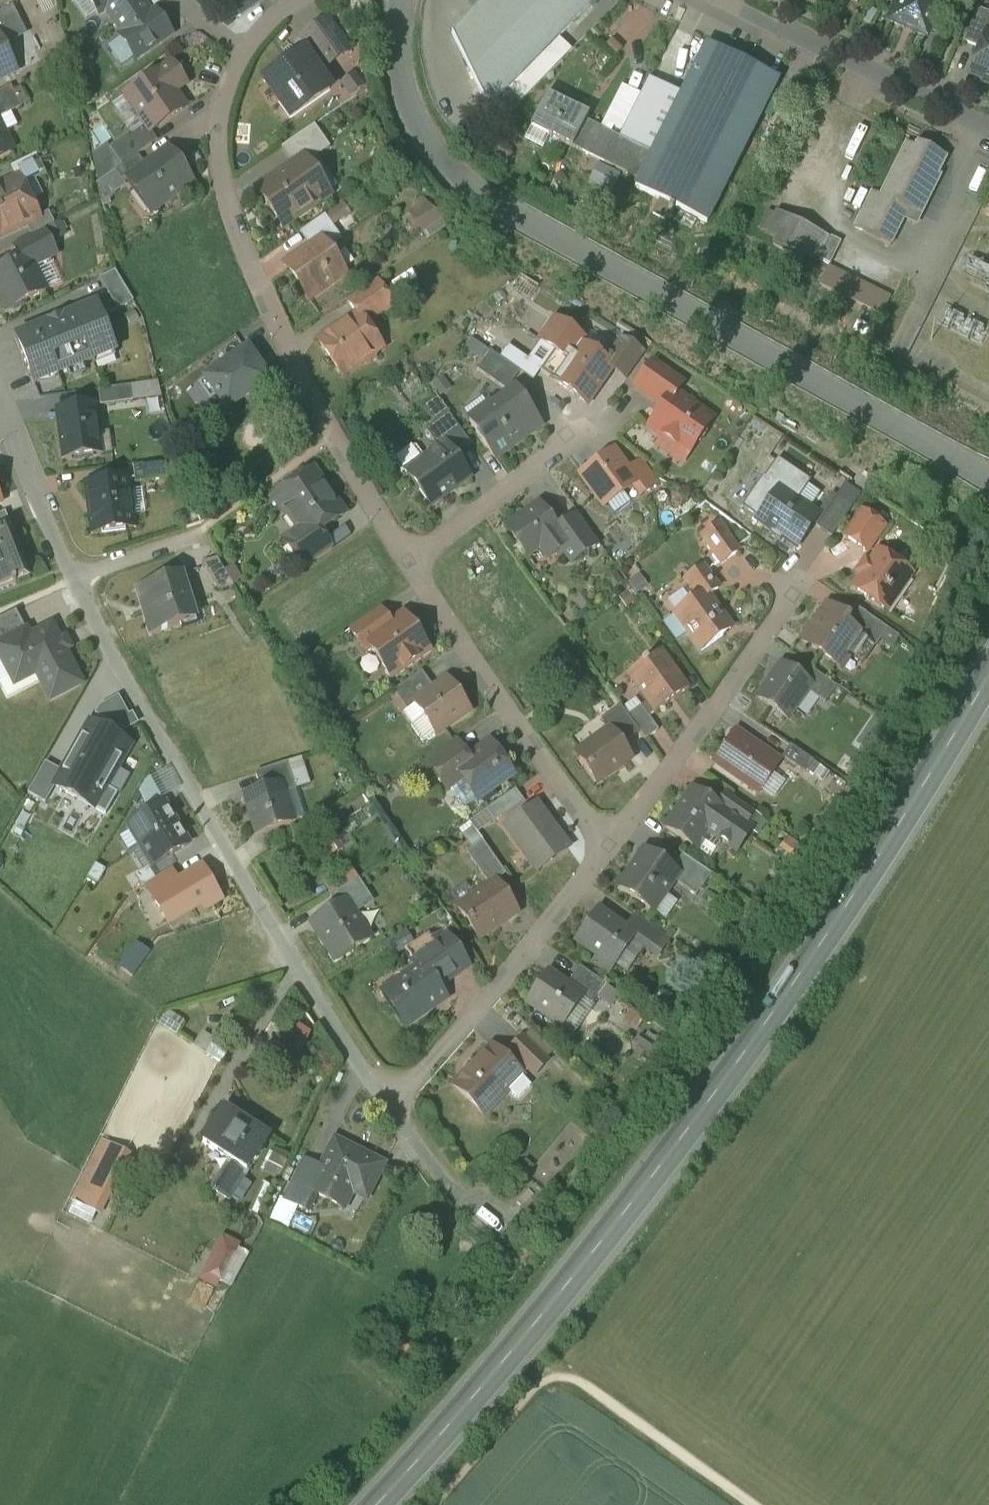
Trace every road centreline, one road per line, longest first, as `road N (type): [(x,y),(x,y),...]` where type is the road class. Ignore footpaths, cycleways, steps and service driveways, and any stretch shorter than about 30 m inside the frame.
road 1 (primary): [(373,1504),(570,1282),(702,1112),(812,960),(988,682)]
road 2 (residential): [(402,0),(398,51),(410,104),(459,180),(988,487)]
road 3 (residential): [(0,408),(62,556),(175,770),(390,1111)]
road 4 (residential): [(408,564),(299,370),(217,171),(217,123),(239,57)]
road 5 (residential): [(390,1111),(608,844)]
road 6 (residential): [(608,844),(408,564)]
road 7 (residential): [(608,844),(798,583)]
road 8 (residential): [(727,0),(988,130)]
road 9 (track): [(750,1504),(589,1388),(566,1377),(545,1381)]
road 10 (residential): [(573,436),(408,564)]
road 11 (residential): [(390,1111),(457,1200),(499,1217)]

